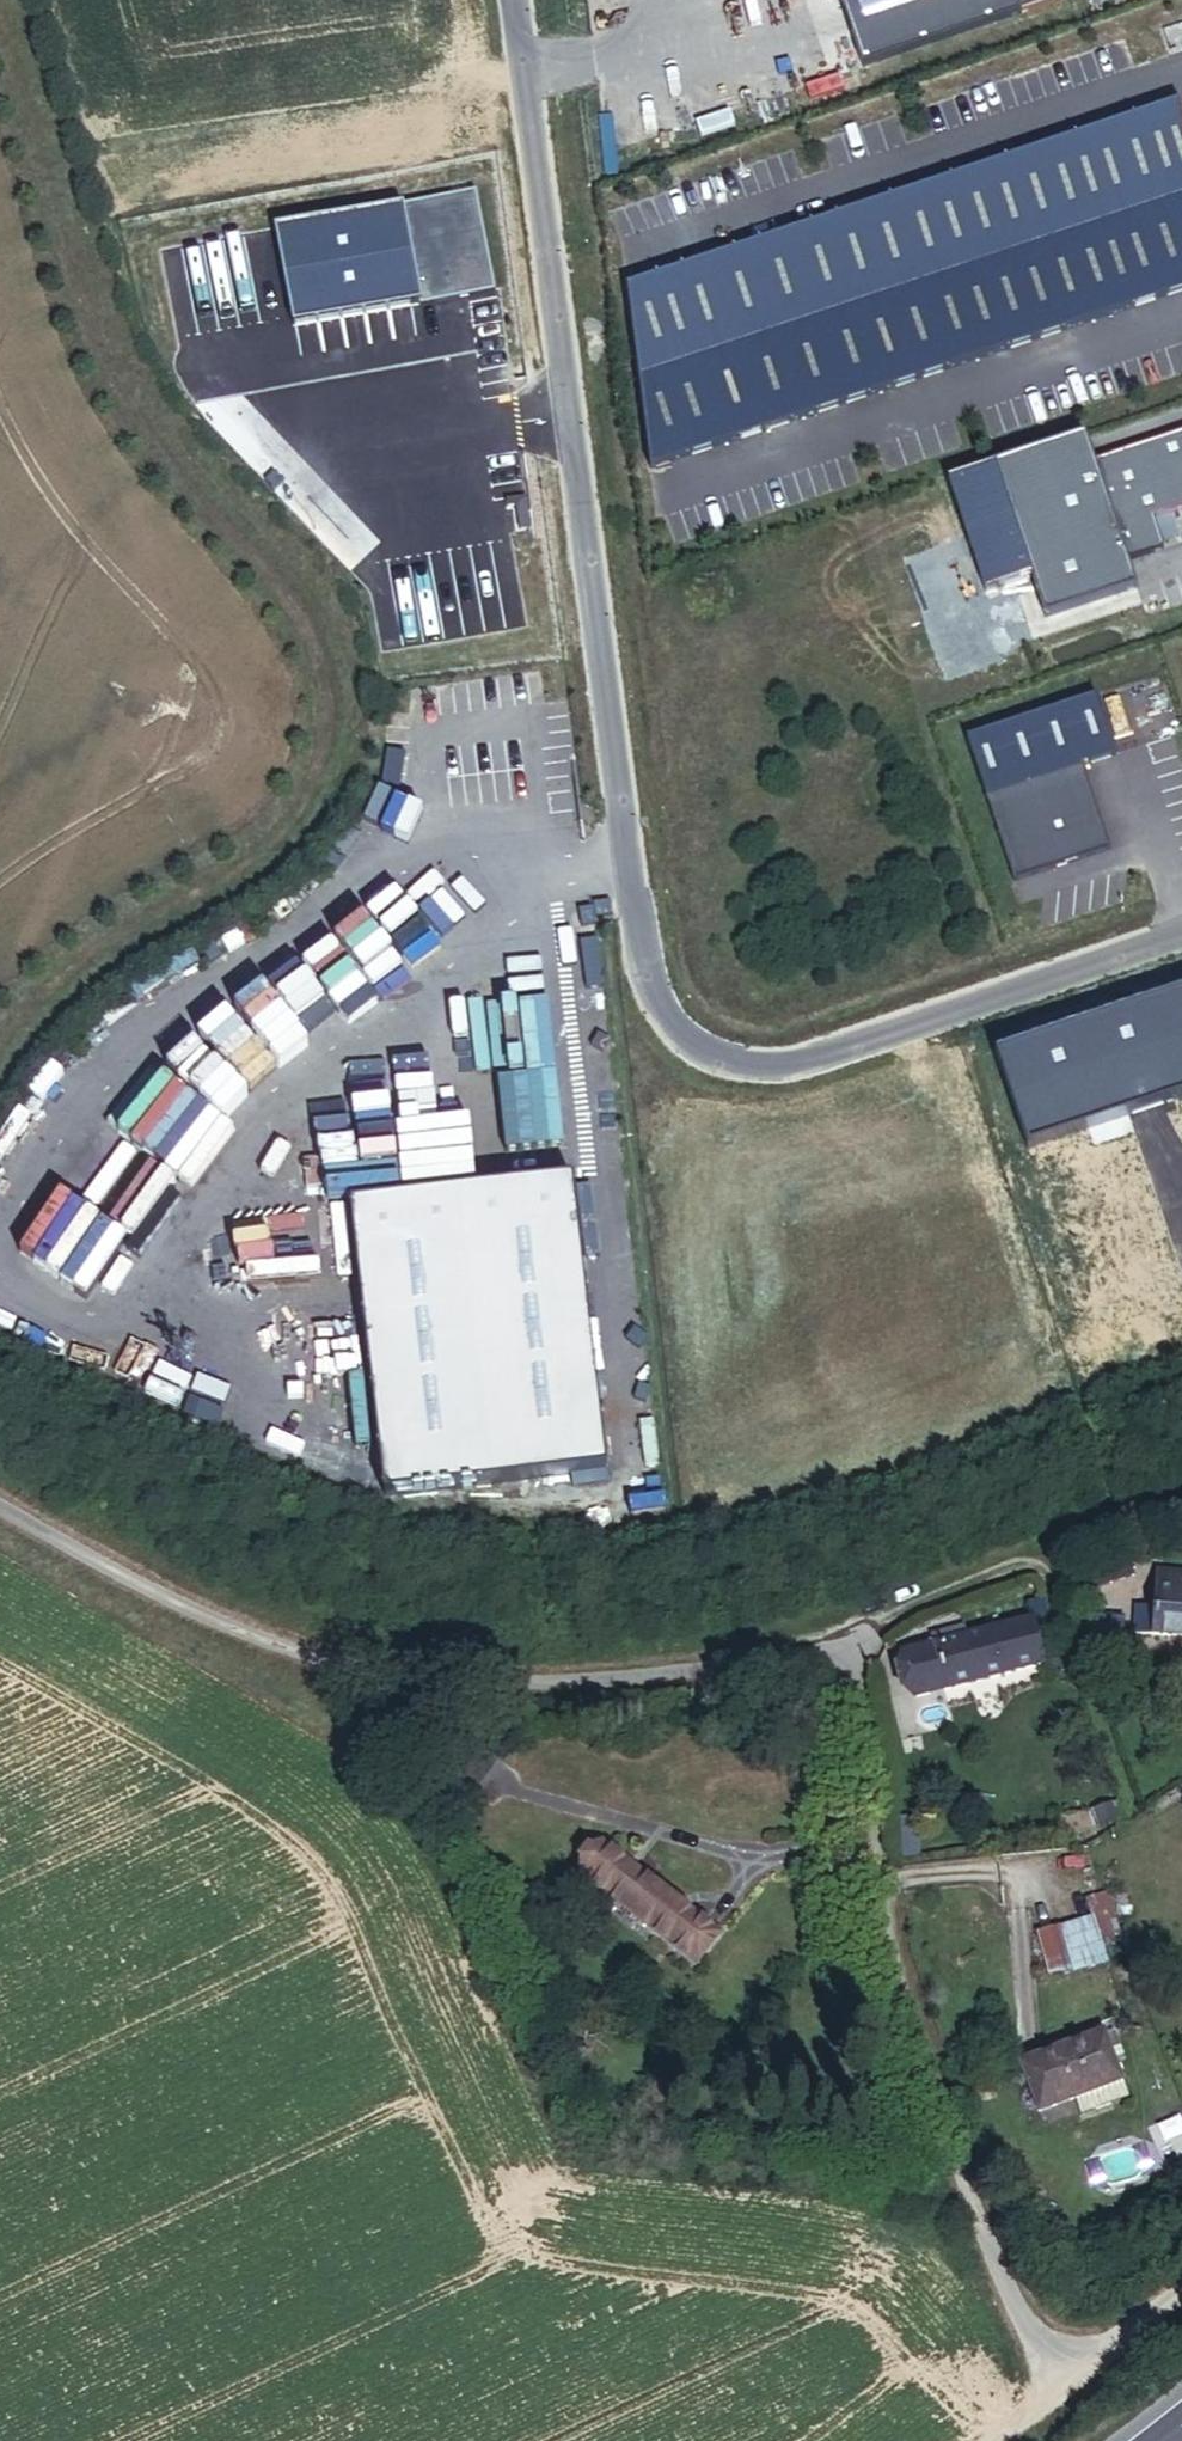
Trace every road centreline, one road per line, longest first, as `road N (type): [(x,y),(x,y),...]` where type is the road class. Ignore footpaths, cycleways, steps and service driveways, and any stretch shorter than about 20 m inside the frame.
road 1 (unclassified): [(1181,2287),(1059,2390),(971,2200),(897,1988),(859,1681),(840,1646),(800,1642),(590,1686),(415,1686),(312,1665),(101,1564),(0,1504)]
road 2 (unclassified): [(519,0),(640,964),(673,1032),(722,1061),(797,1064),(1181,935)]
road 3 (track): [(0,1041),(67,979),(223,881),(285,831),(319,784),(328,730),(320,654),(296,607),(149,443),(118,394),(90,325),(0,14)]

